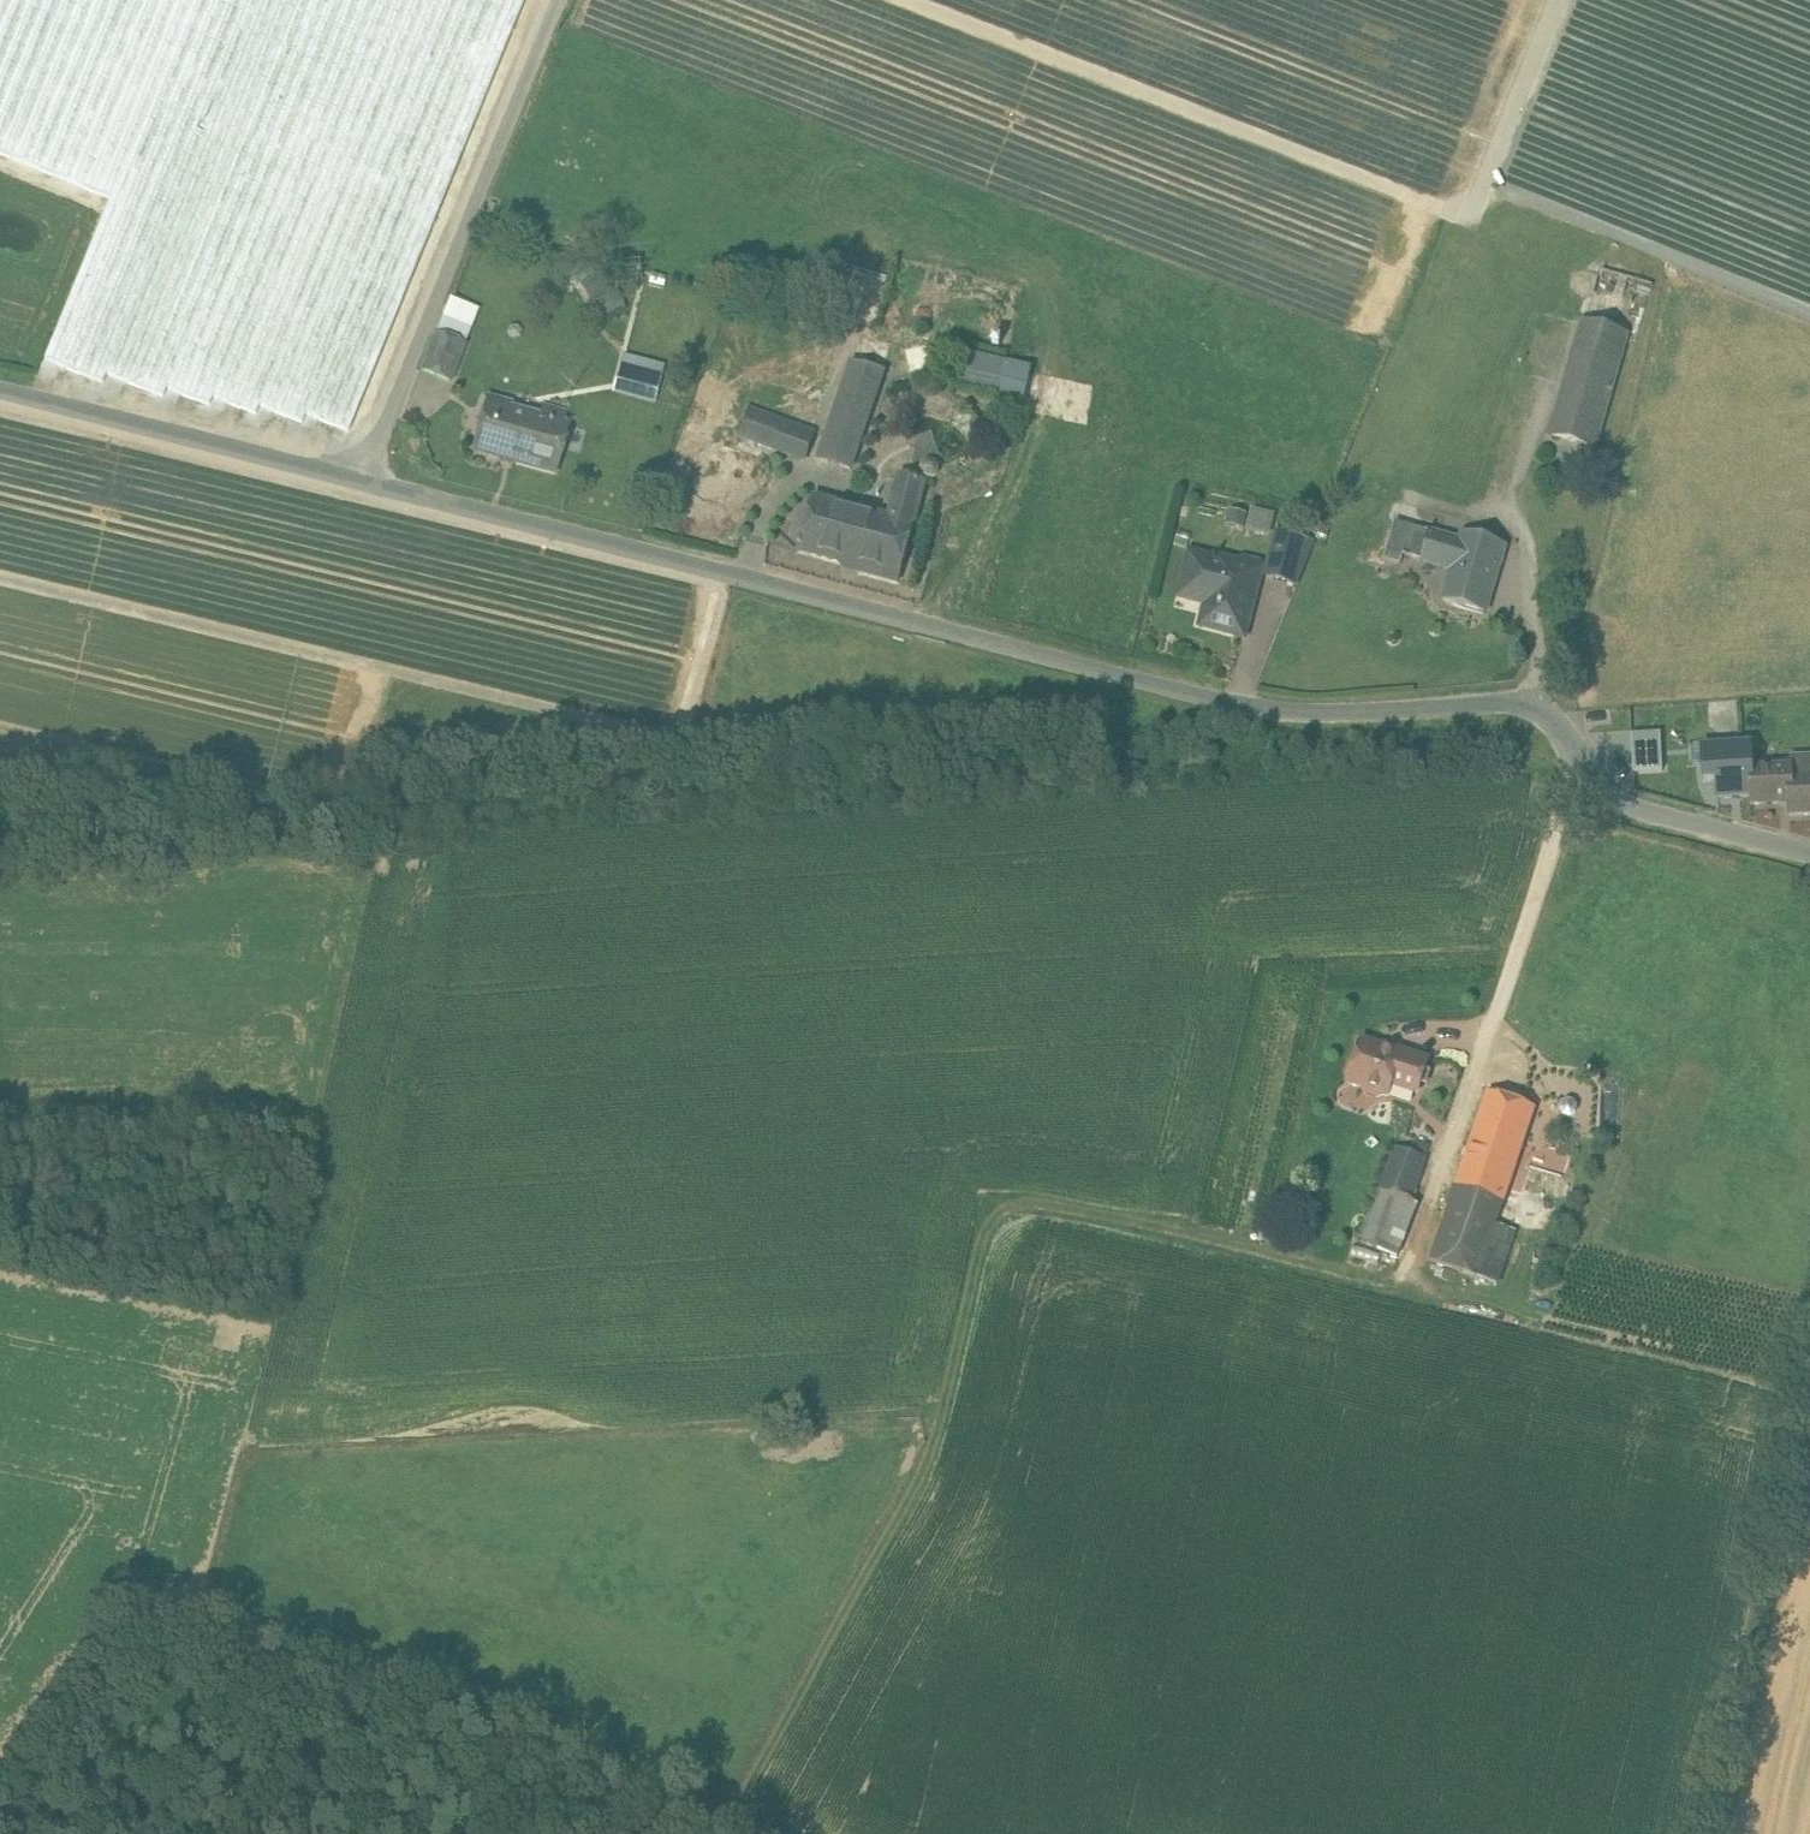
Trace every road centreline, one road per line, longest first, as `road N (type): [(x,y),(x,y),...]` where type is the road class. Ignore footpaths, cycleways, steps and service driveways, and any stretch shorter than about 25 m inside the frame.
road 1 (unclassified): [(1809,855),(1610,803),(1522,697),(1261,711),(361,479)]
road 2 (unclassified): [(563,0),(361,479)]
road 3 (unclassified): [(361,479),(0,398)]

